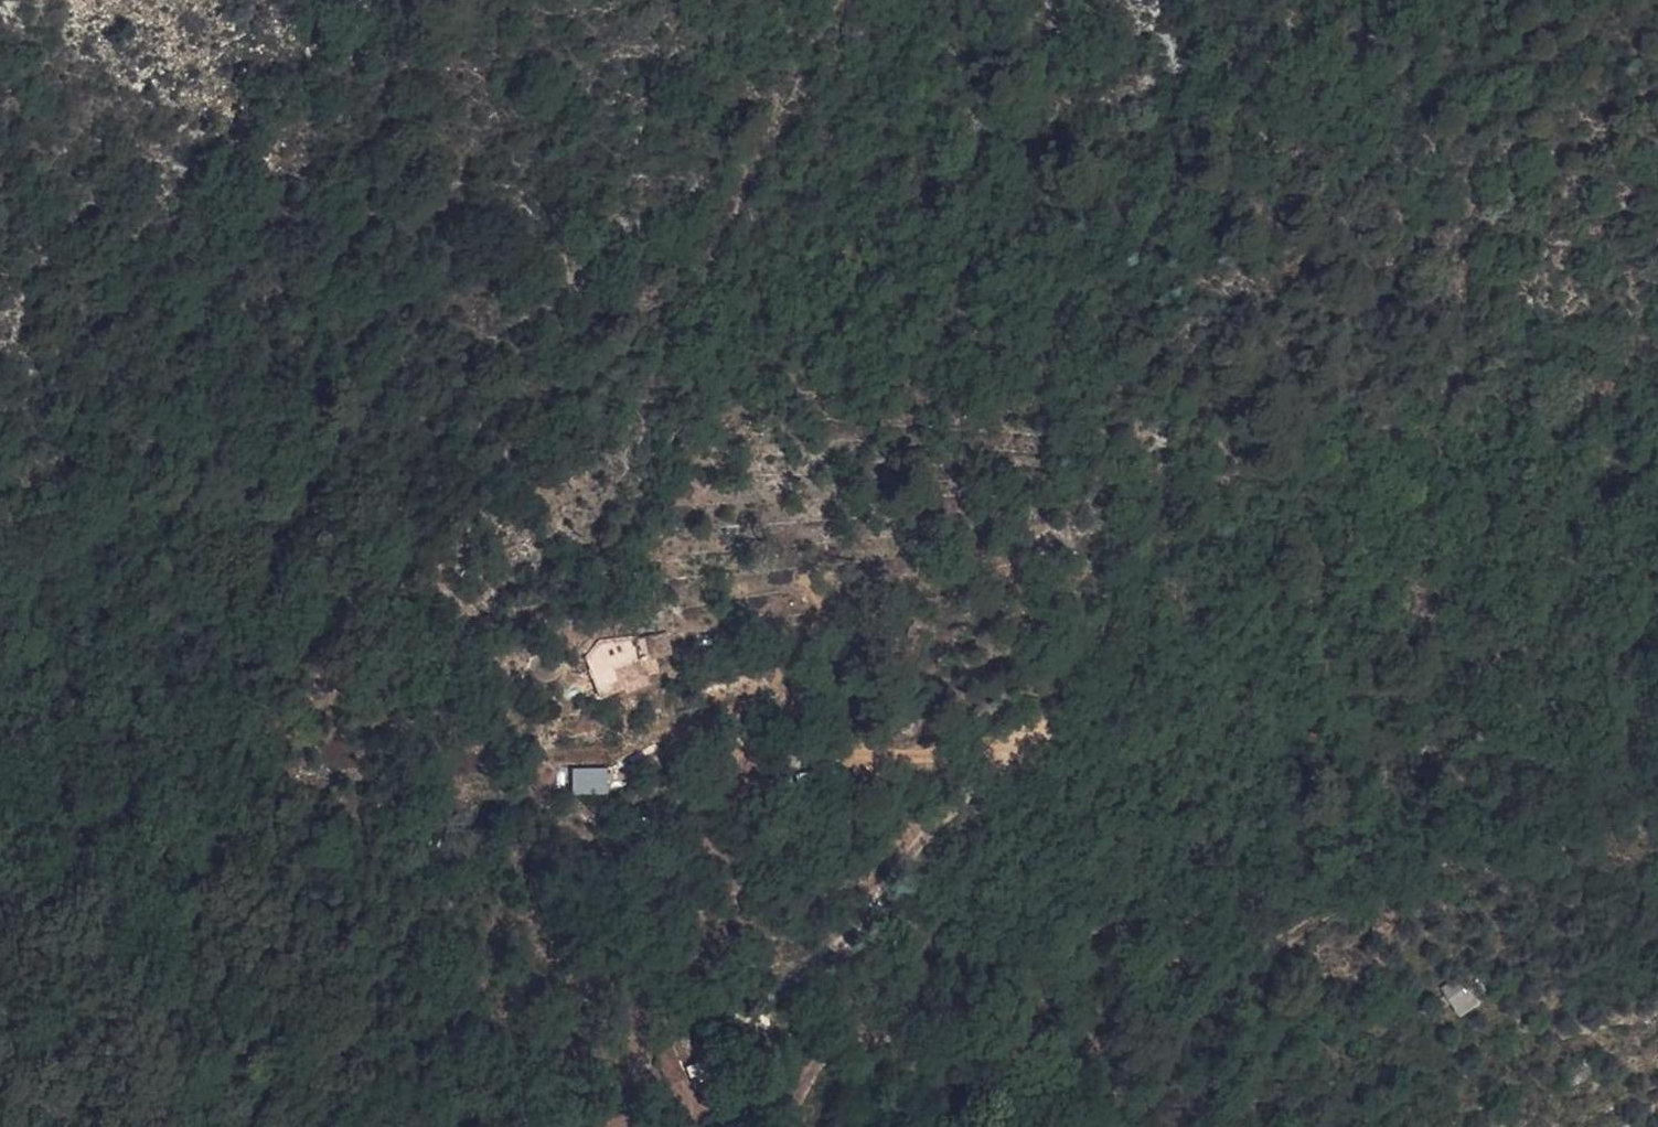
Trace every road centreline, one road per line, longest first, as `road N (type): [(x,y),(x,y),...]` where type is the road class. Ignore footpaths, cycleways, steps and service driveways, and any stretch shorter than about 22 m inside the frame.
road 1 (track): [(784,1126),(761,1033),(780,982),(852,940),(946,810),(1043,733),(927,756),(646,733)]
road 2 (track): [(1324,916),(1411,867),(1506,856),(1609,829),(1657,798)]

